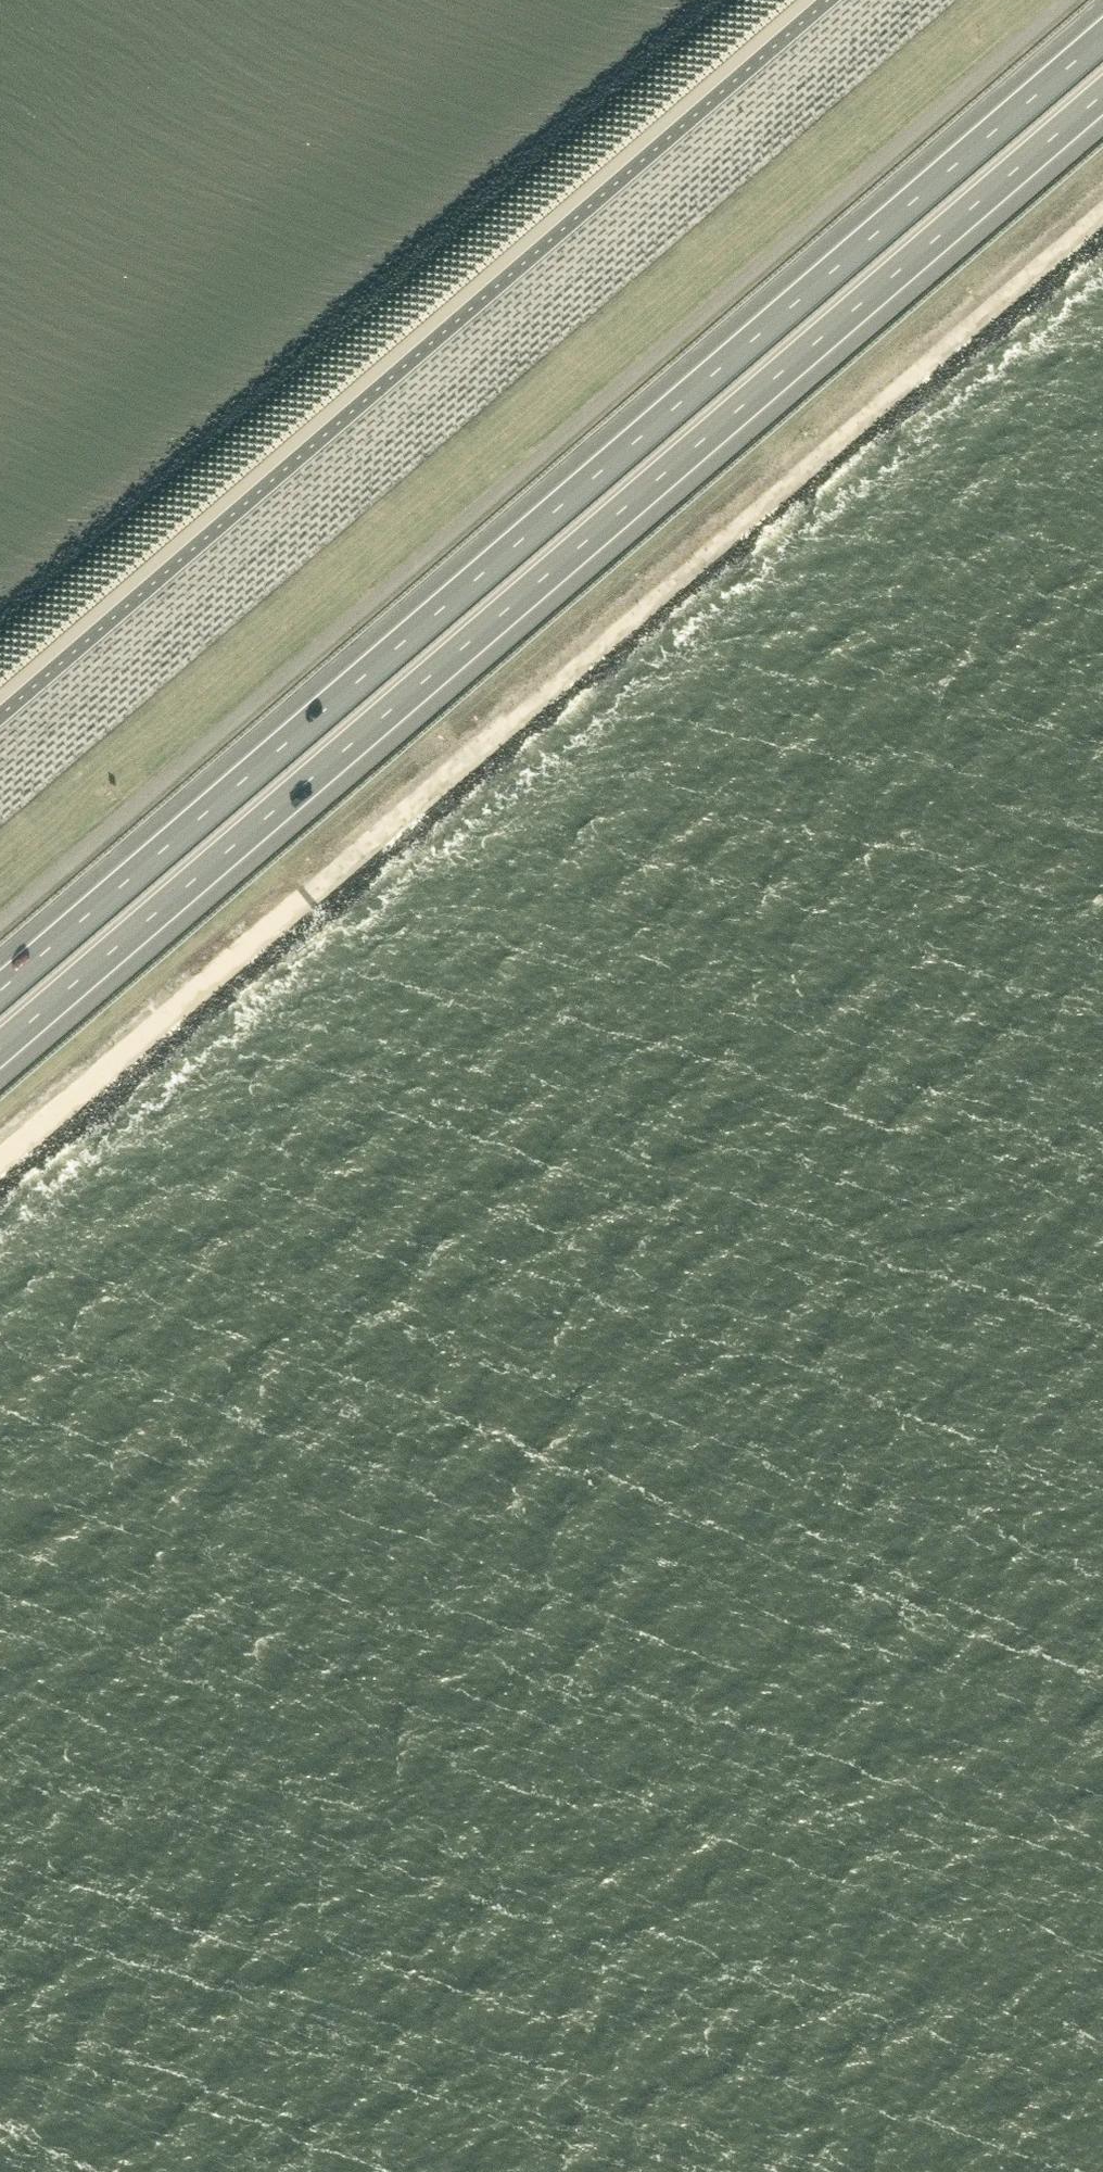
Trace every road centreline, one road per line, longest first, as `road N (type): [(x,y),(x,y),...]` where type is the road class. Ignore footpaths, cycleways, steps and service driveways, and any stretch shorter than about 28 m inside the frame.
road 1 (motorway): [(1102,30),(0,984)]
road 2 (motorway): [(0,1040),(1102,87)]

